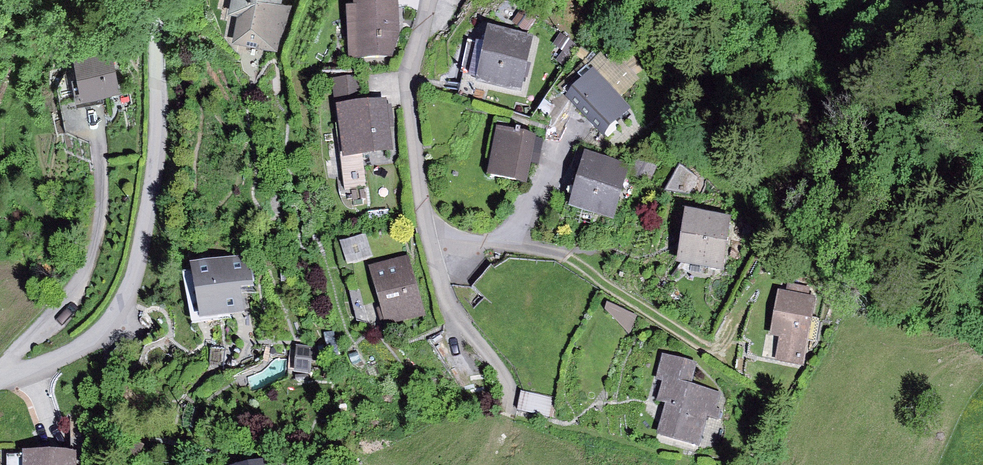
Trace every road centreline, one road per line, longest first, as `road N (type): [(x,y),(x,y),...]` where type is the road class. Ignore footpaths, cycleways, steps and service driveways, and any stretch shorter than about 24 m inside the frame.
road 1 (unclassified): [(0,381),(86,343),(129,296),(154,158),(159,0)]
road 2 (residential): [(427,0),(411,74),(431,241),(446,306),(513,380),(513,420)]

